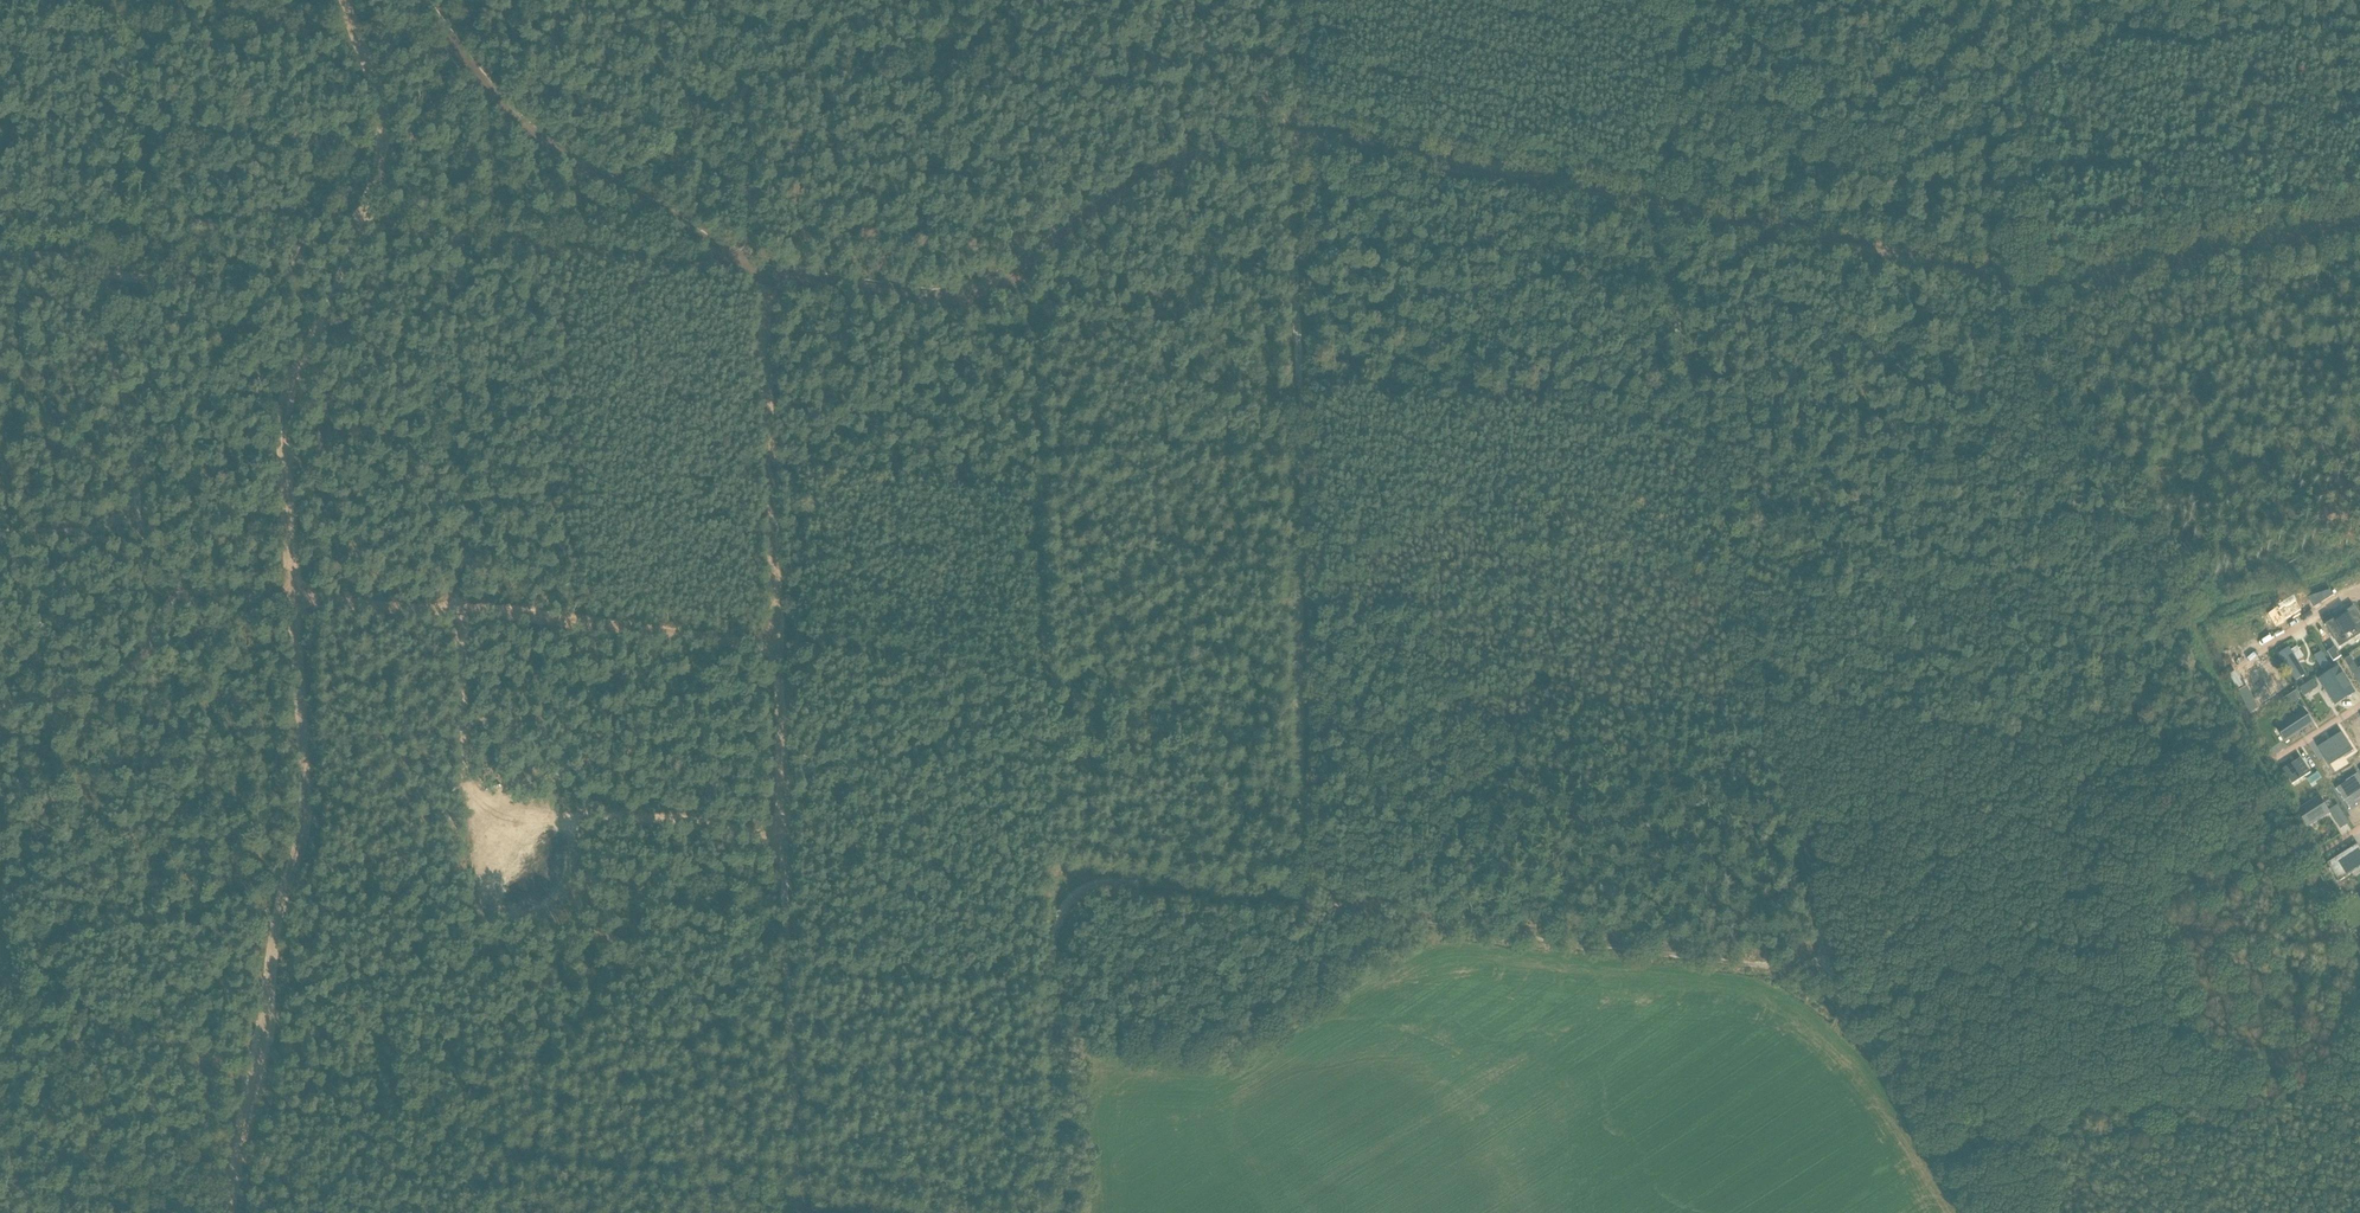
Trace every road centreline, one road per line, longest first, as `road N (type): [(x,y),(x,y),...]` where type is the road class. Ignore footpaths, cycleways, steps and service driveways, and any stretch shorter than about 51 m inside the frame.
road 1 (track): [(96,267),(283,279),(329,226),(964,300),(1133,176),(1257,123),(1291,127)]
road 2 (track): [(228,1212),(301,802),(284,596),(284,387),(343,286),(365,229),(376,117),(346,0)]
road 3 (track): [(779,822),(503,801),(462,782),(447,603),(152,583),(96,267),(0,260)]
road 4 (track): [(1291,127),(2038,280),(2359,204)]
road 5 (track): [(1829,965),(1658,206),(1686,0)]
road 6 (track): [(2173,1062),(1908,1080),(1829,965),(1297,906)]
road 7 (track): [(794,1212),(754,275)]
road 8 (track): [(1291,127),(1297,906)]
road 9 (track): [(1297,906),(1055,888),(1056,1212)]
road 10 (track): [(416,0),(488,115),(738,273)]
road 11 (track): [(1633,0),(1850,80),(2032,79)]
road 12 (track): [(447,603),(771,637)]
road 13 (track): [(2029,0),(2038,280)]
road 14 (track): [(0,532),(141,524)]

